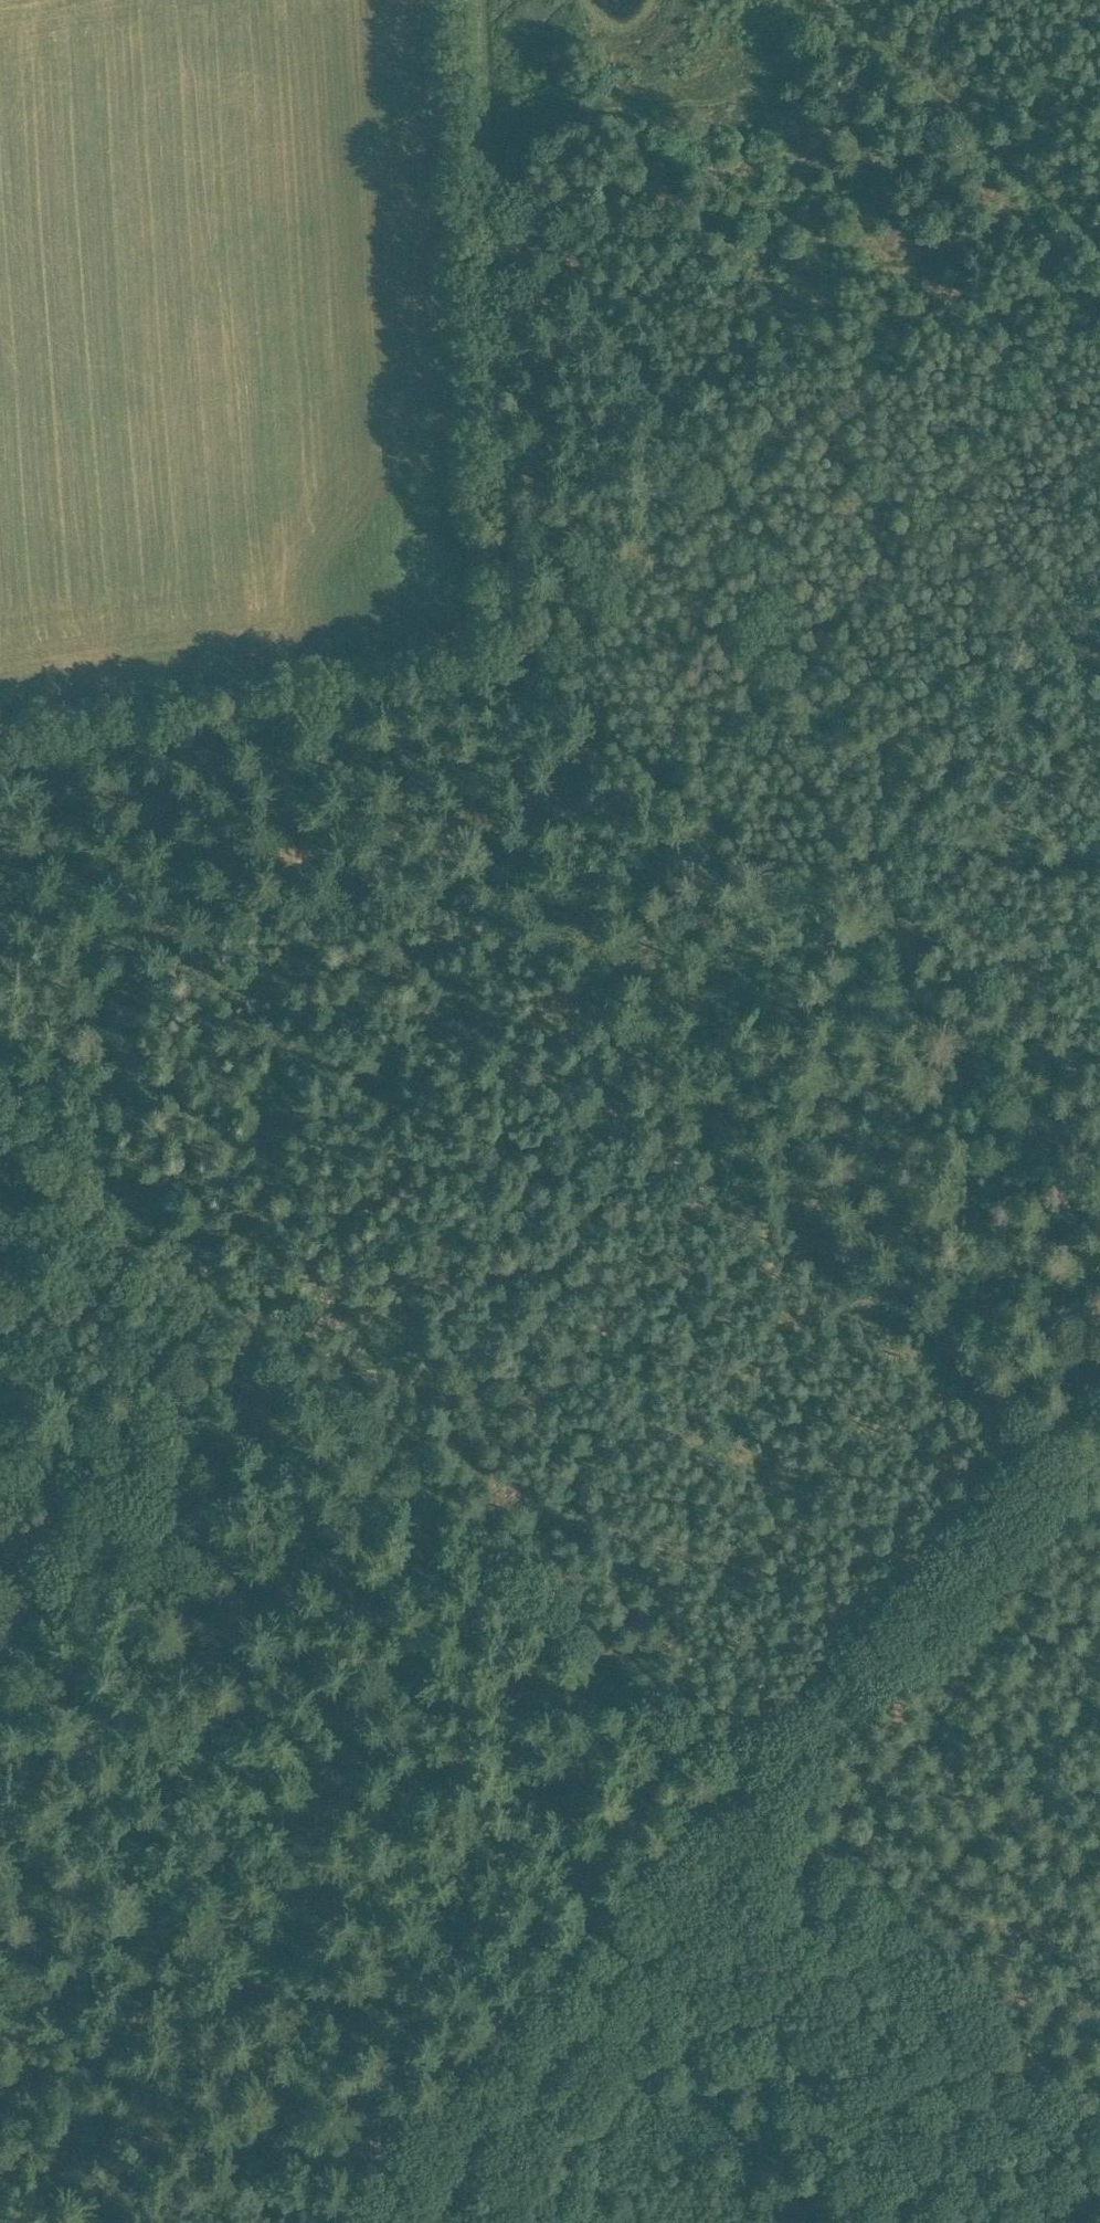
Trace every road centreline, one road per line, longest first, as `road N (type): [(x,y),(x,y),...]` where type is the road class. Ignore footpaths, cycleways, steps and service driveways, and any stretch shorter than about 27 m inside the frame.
road 1 (track): [(1099,1424),(353,2222)]

